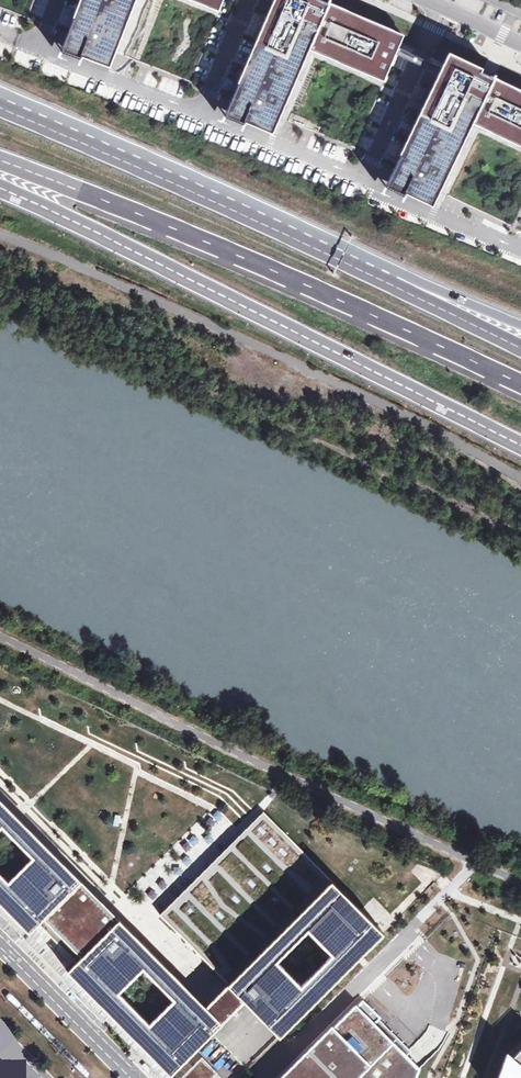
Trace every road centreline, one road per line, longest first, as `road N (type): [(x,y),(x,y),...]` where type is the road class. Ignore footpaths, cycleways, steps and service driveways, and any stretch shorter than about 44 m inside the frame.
road 1 (track): [(0,281),(208,392),(520,538)]
road 2 (trunk): [(0,190),(520,444)]
road 3 (trunk): [(0,165),(154,221),(520,386)]
road 4 (trunk): [(520,347),(118,154)]
road 5 (trunk): [(520,322),(118,154)]
road 6 (secondary): [(132,1077),(0,947)]
road 7 (trunk): [(118,154),(0,103)]

